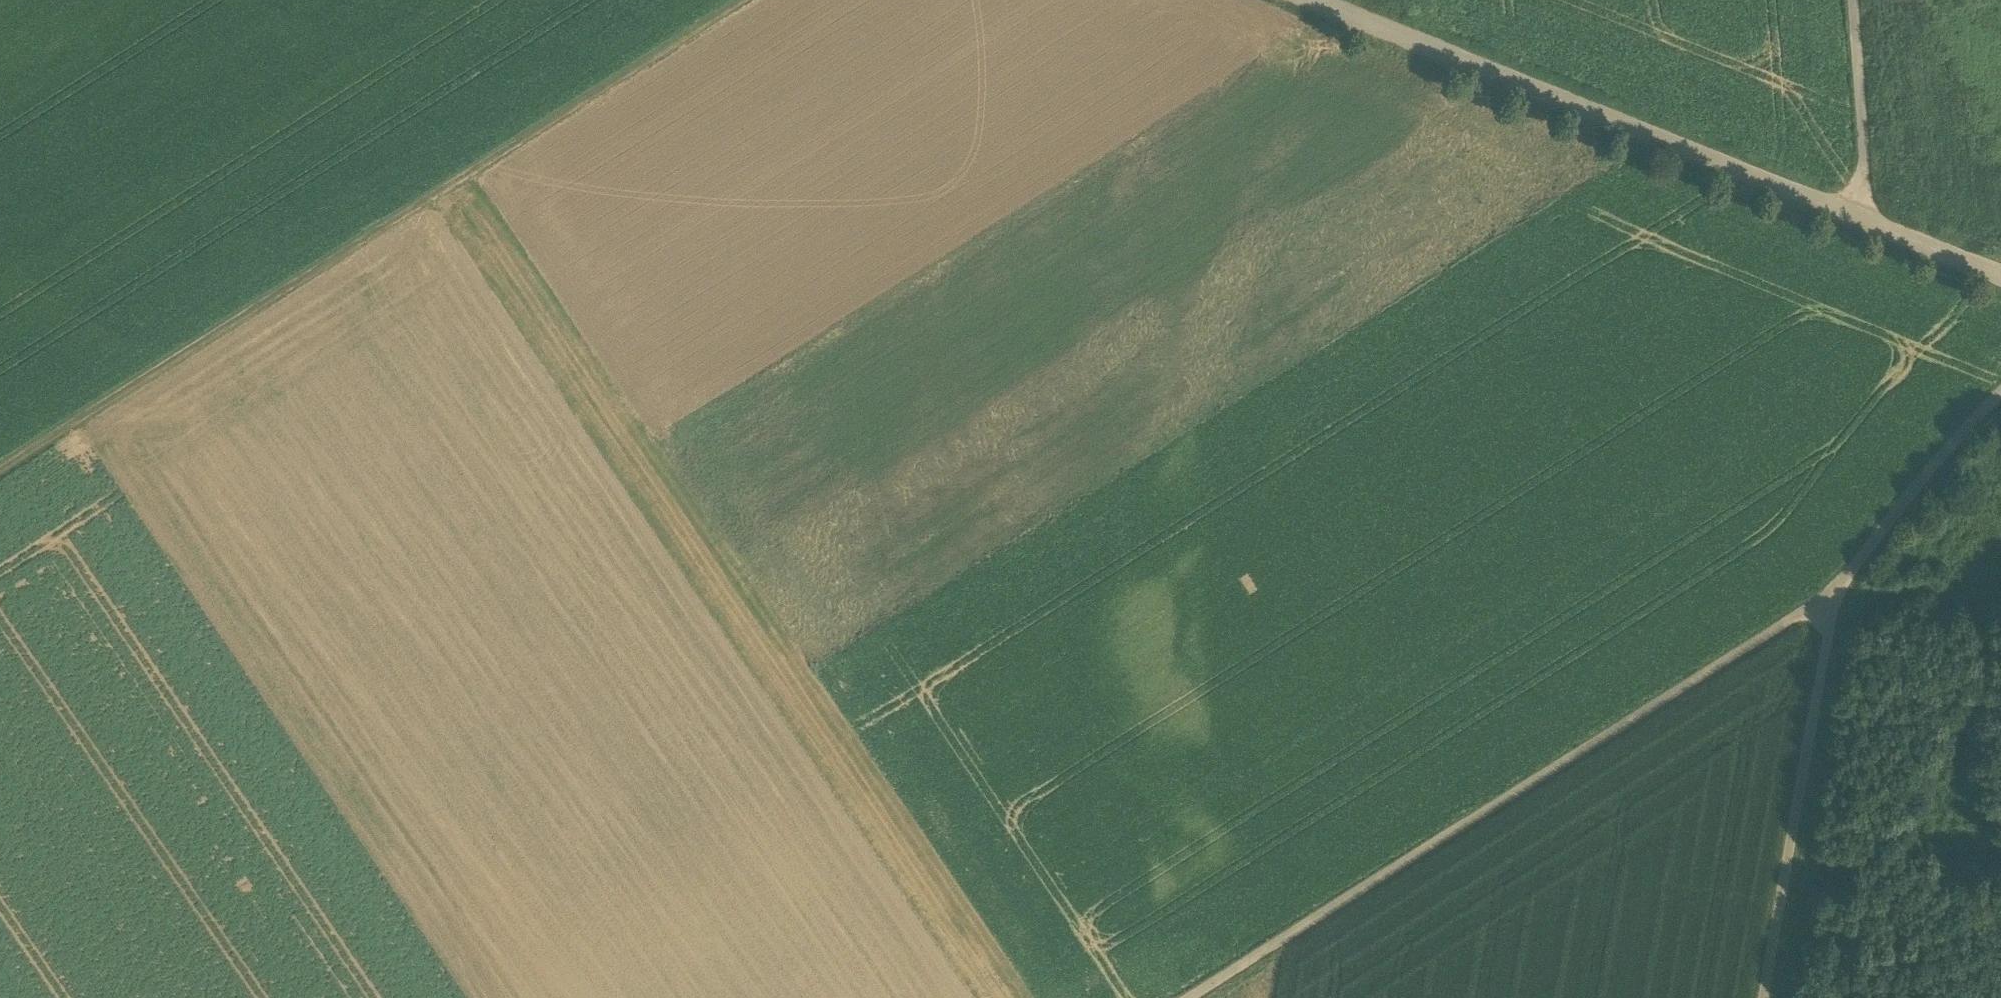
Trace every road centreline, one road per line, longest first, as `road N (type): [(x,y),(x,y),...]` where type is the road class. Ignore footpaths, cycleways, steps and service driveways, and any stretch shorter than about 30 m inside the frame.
road 1 (track): [(753,0),(0,471)]
road 2 (track): [(1195,997),(1836,596)]
road 3 (unclassified): [(2000,277),(1311,0)]
road 4 (track): [(2000,399),(1940,461),(1836,596),(1767,997)]
road 5 (track): [(1853,0),(1866,179),(1852,216)]

